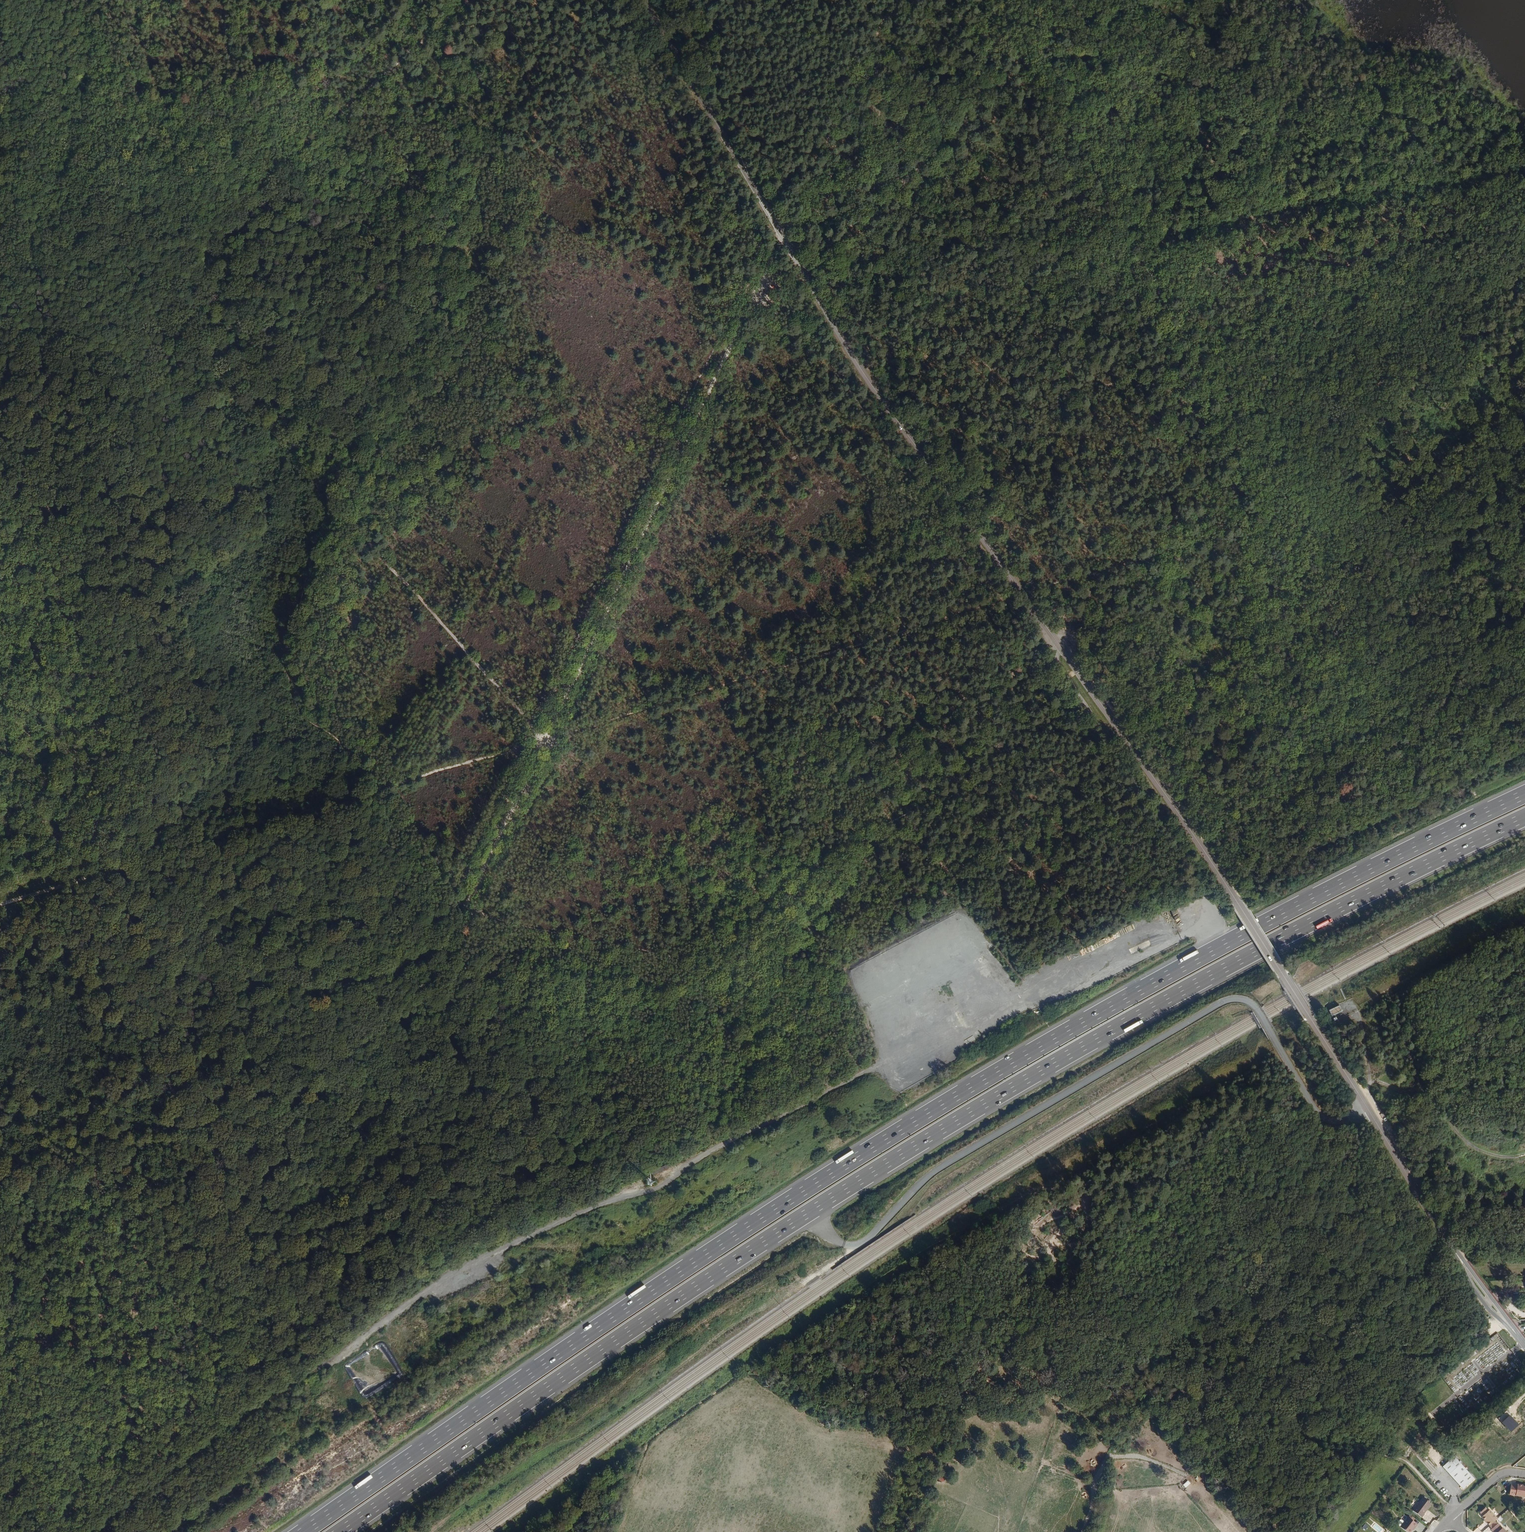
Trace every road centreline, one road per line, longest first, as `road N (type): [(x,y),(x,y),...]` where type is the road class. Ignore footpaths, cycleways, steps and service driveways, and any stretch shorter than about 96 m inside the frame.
road 1 (secondary): [(643,0),(872,385),(1186,824),(1455,1251)]
road 2 (motorway): [(1524,794),(1221,946),(995,1073),(686,1268),(303,1531)]
road 3 (motorway): [(340,1531),(696,1286),(969,1114),(1235,963),(1524,818)]
road 4 (track): [(1453,1516),(1406,1460),(1268,1432),(1103,1354),(1028,1291),(1016,1271),(1012,1222),(1034,1200),(1066,1191),(1102,1206),(1174,1211),(1271,1139),(1304,1124),(1342,1135),(1342,1120)]
road 5 (track): [(1349,833),(1220,405),(1008,0)]
road 6 (track): [(543,739),(768,267),(868,101),(916,0)]
road 7 (track): [(543,739),(221,385),(252,192)]
road 8 (track): [(543,739),(1010,601)]
road 9 (track): [(288,1281),(232,1238),(204,1086),(149,938),(140,856)]
road 10 (track): [(140,856),(543,739)]
road 11 (track): [(452,942),(288,1281)]
road 12 (track): [(140,856),(175,875),(228,934),(348,981),(452,942)]
road 13 (track): [(1180,330),(1524,257)]
road 14 (track): [(1286,859),(1241,851),(1092,667),(1080,671)]
road 15 (track): [(11,272),(38,230),(79,128),(88,0)]
road 16 (track): [(467,910),(638,942),(744,973)]
road 17 (track): [(252,192),(460,0)]
road 18 (track): [(0,276),(100,257),(252,192)]
road 19 (track): [(0,1343),(242,1384)]
road 20 (track): [(1524,361),(1492,384),(1510,472),(1504,504),(1524,573)]
road 21 (track): [(452,942),(543,739)]
road 22 (track): [(242,1384),(209,1432),(80,1531)]
road 23 (track): [(221,385),(100,257)]
road 24 (track): [(0,777),(74,806),(140,856)]
road 25 (track): [(0,906),(140,856)]

